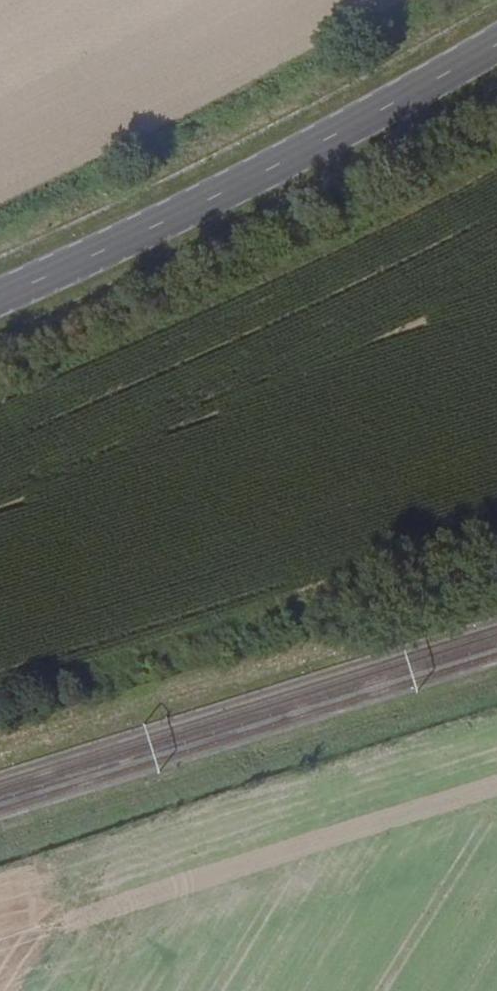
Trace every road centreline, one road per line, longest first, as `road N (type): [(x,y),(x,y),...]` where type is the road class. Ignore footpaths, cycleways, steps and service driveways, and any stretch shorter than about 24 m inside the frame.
road 1 (secondary): [(0,294),(155,225),(496,42)]

